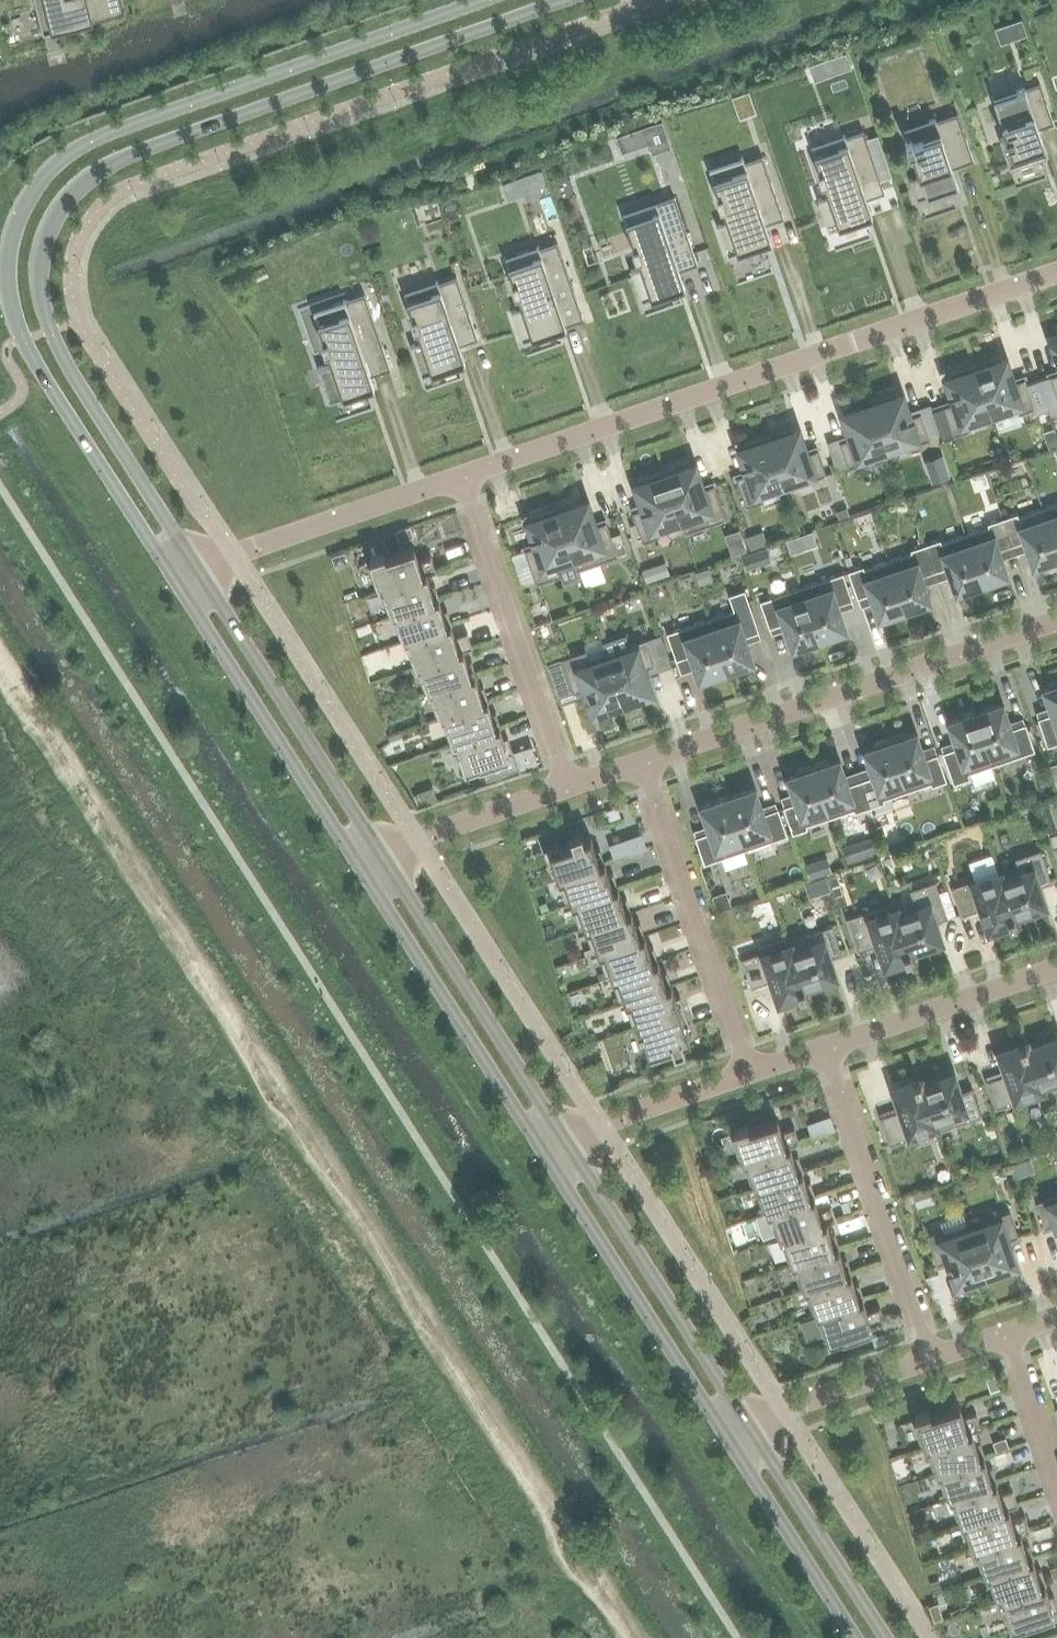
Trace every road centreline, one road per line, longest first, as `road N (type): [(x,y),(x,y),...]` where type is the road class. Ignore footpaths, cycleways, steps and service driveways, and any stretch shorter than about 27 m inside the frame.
road 1 (track): [(634,1637),(0,663)]
road 2 (secondary): [(198,569),(51,330),(37,279),(61,209),(95,175),(146,150),(569,0)]
road 3 (secondary): [(480,0),(104,133),(56,164),(27,202),(5,280),(20,340),(177,578)]
road 4 (residential): [(1056,276),(463,476)]
road 5 (residential): [(1056,624),(640,765)]
road 6 (secondary): [(177,578),(363,870)]
road 7 (secondary): [(385,859),(198,569)]
road 8 (secondary): [(363,870),(546,1157)]
road 9 (secondary): [(750,1427),(566,1142)]
road 10 (secondary): [(566,1142),(385,859)]
road 11 (secondary): [(546,1157),(727,1439)]
road 12 (residential): [(568,787),(463,476)]
road 13 (residential): [(747,1075),(640,765)]
road 14 (residential): [(931,1358),(822,1051)]
road 15 (secondary): [(885,1637),(750,1427)]
road 16 (residential): [(1056,970),(822,1051)]
road 17 (residential): [(463,476),(231,554)]
road 18 (secondary): [(727,1439),(855,1637)]
road 19 (residential): [(931,1358),(782,1413)]
road 20 (residential): [(747,1075),(597,1125)]
road 21 (residential): [(568,787),(420,841)]
road 22 (residential): [(1056,1477),(1009,1334)]

